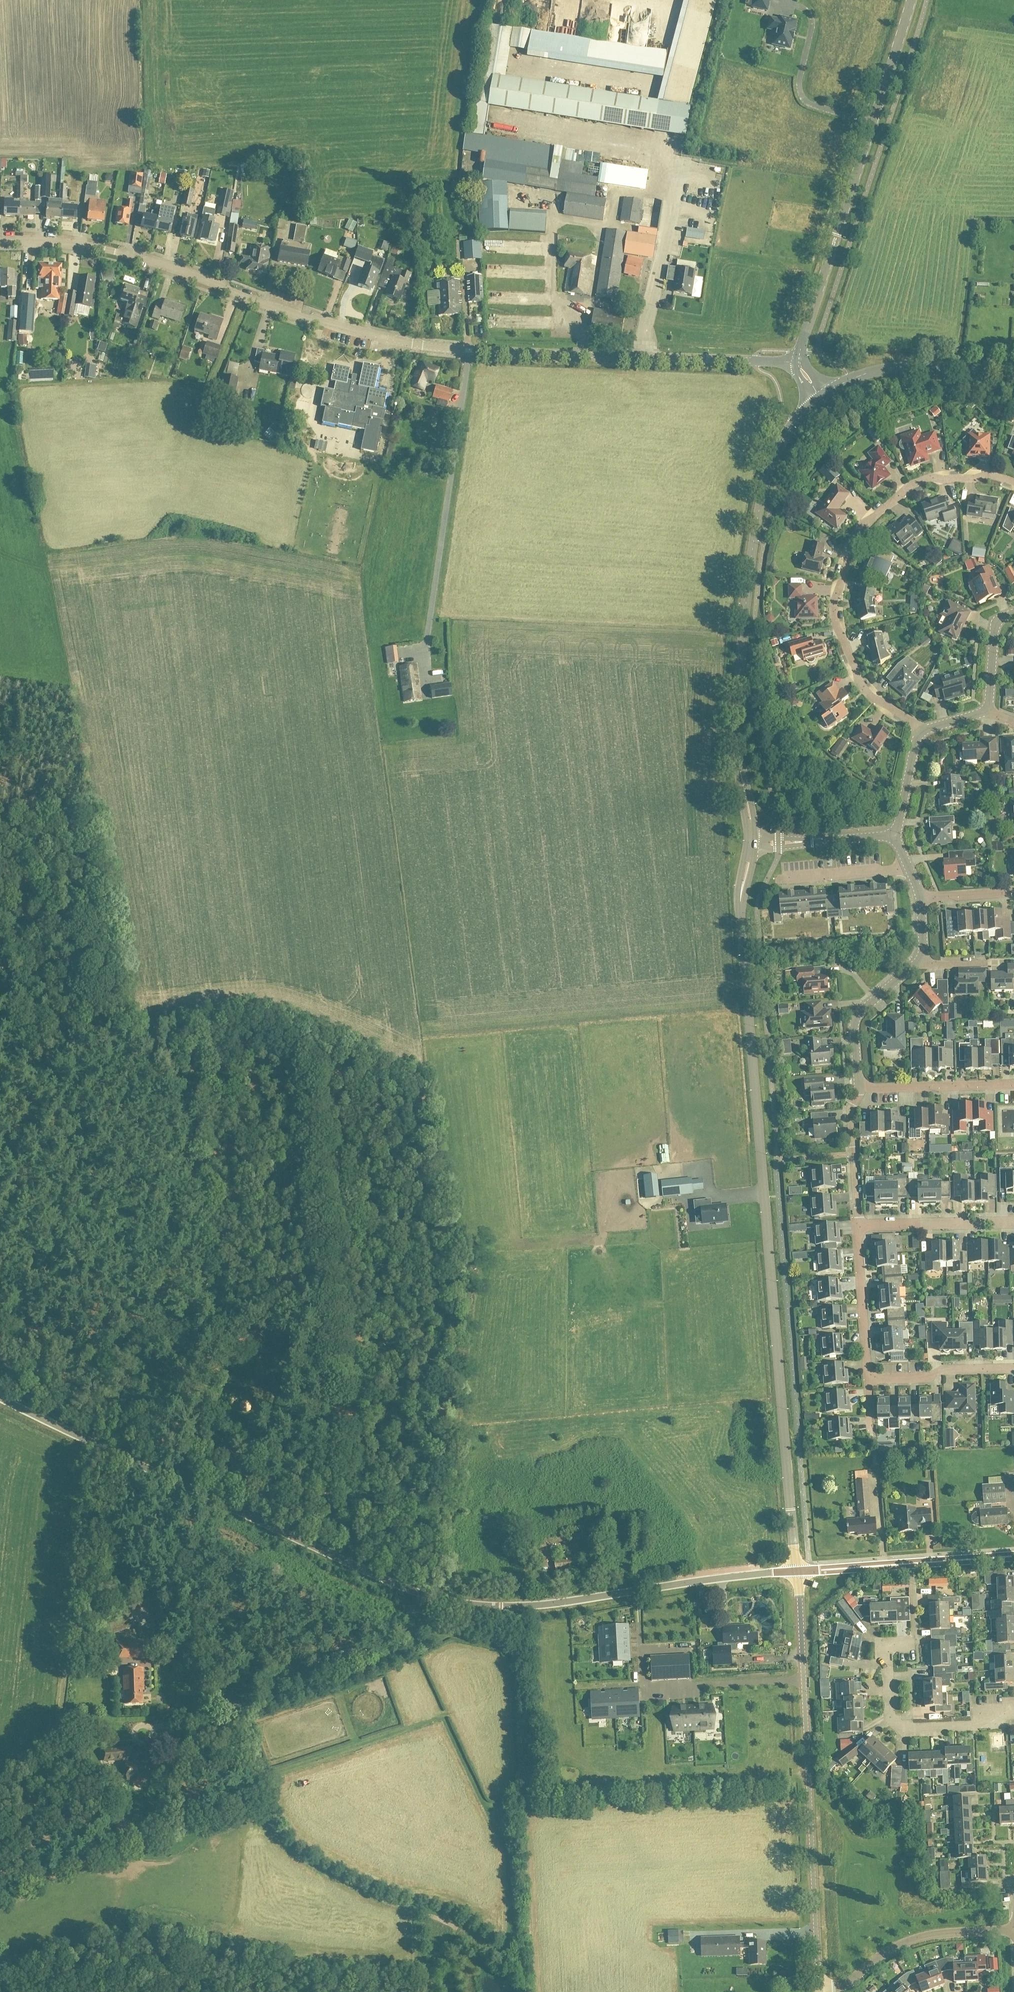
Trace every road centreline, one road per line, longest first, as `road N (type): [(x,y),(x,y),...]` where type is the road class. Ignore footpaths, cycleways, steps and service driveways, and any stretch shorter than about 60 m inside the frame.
road 1 (residential): [(0,241),(110,250),(310,320),(409,344),(757,359)]
road 2 (tertiary): [(799,1571),(741,924),(751,842)]
road 3 (track): [(194,1086),(253,1070),(302,1076),(313,1086),(356,1519)]
road 4 (unclassified): [(501,1606),(397,1584),(0,1397)]
road 5 (track): [(7,1092),(99,1076),(194,1086),(225,1370),(219,1366)]
road 6 (tertiary): [(751,842),(737,733),(758,508),(782,444),(821,397)]
road 7 (tertiary): [(819,1989),(799,1571)]
road 8 (residential): [(919,733),(873,703),(845,663),(835,605),(848,550),(864,518),(906,489),(957,482),(1013,493)]
road 9 (tertiary): [(799,360),(911,0)]
road 10 (track): [(175,1482),(171,1443),(219,1366),(0,1276)]
road 11 (residential): [(799,1571),(501,1606)]
road 12 (track): [(55,1739),(91,1442)]
road 13 (track): [(0,1009),(24,1282)]
road 14 (track): [(0,698),(32,908),(0,908)]
road 15 (track): [(171,1481),(226,1713)]
road 16 (residential): [(1013,1705),(978,1725),(896,1725),(887,1645),(913,1644)]
road 17 (residential): [(799,1571),(1013,1556)]
road 18 (tertiary): [(1013,1929),(919,1937),(847,1984),(819,1989)]
road 19 (track): [(99,1076),(72,923),(57,907),(32,908)]
road 20 (tertiary): [(1013,369),(888,369),(821,397)]
road 21 (residential): [(859,1088),(857,1019),(921,960)]
road 22 (residential): [(1013,1084),(859,1088)]
road 23 (residential): [(867,1378),(860,1225)]
road 24 (residential): [(860,1225),(1013,1223)]
road 25 (residential): [(1013,1368),(867,1378)]
road 26 (residential): [(751,842),(894,835)]
road 27 (residential): [(860,1225),(851,1110),(859,1088)]
road 28 (track): [(346,1411),(315,1409),(225,1370)]
road 29 (residential): [(787,875),(909,867)]

